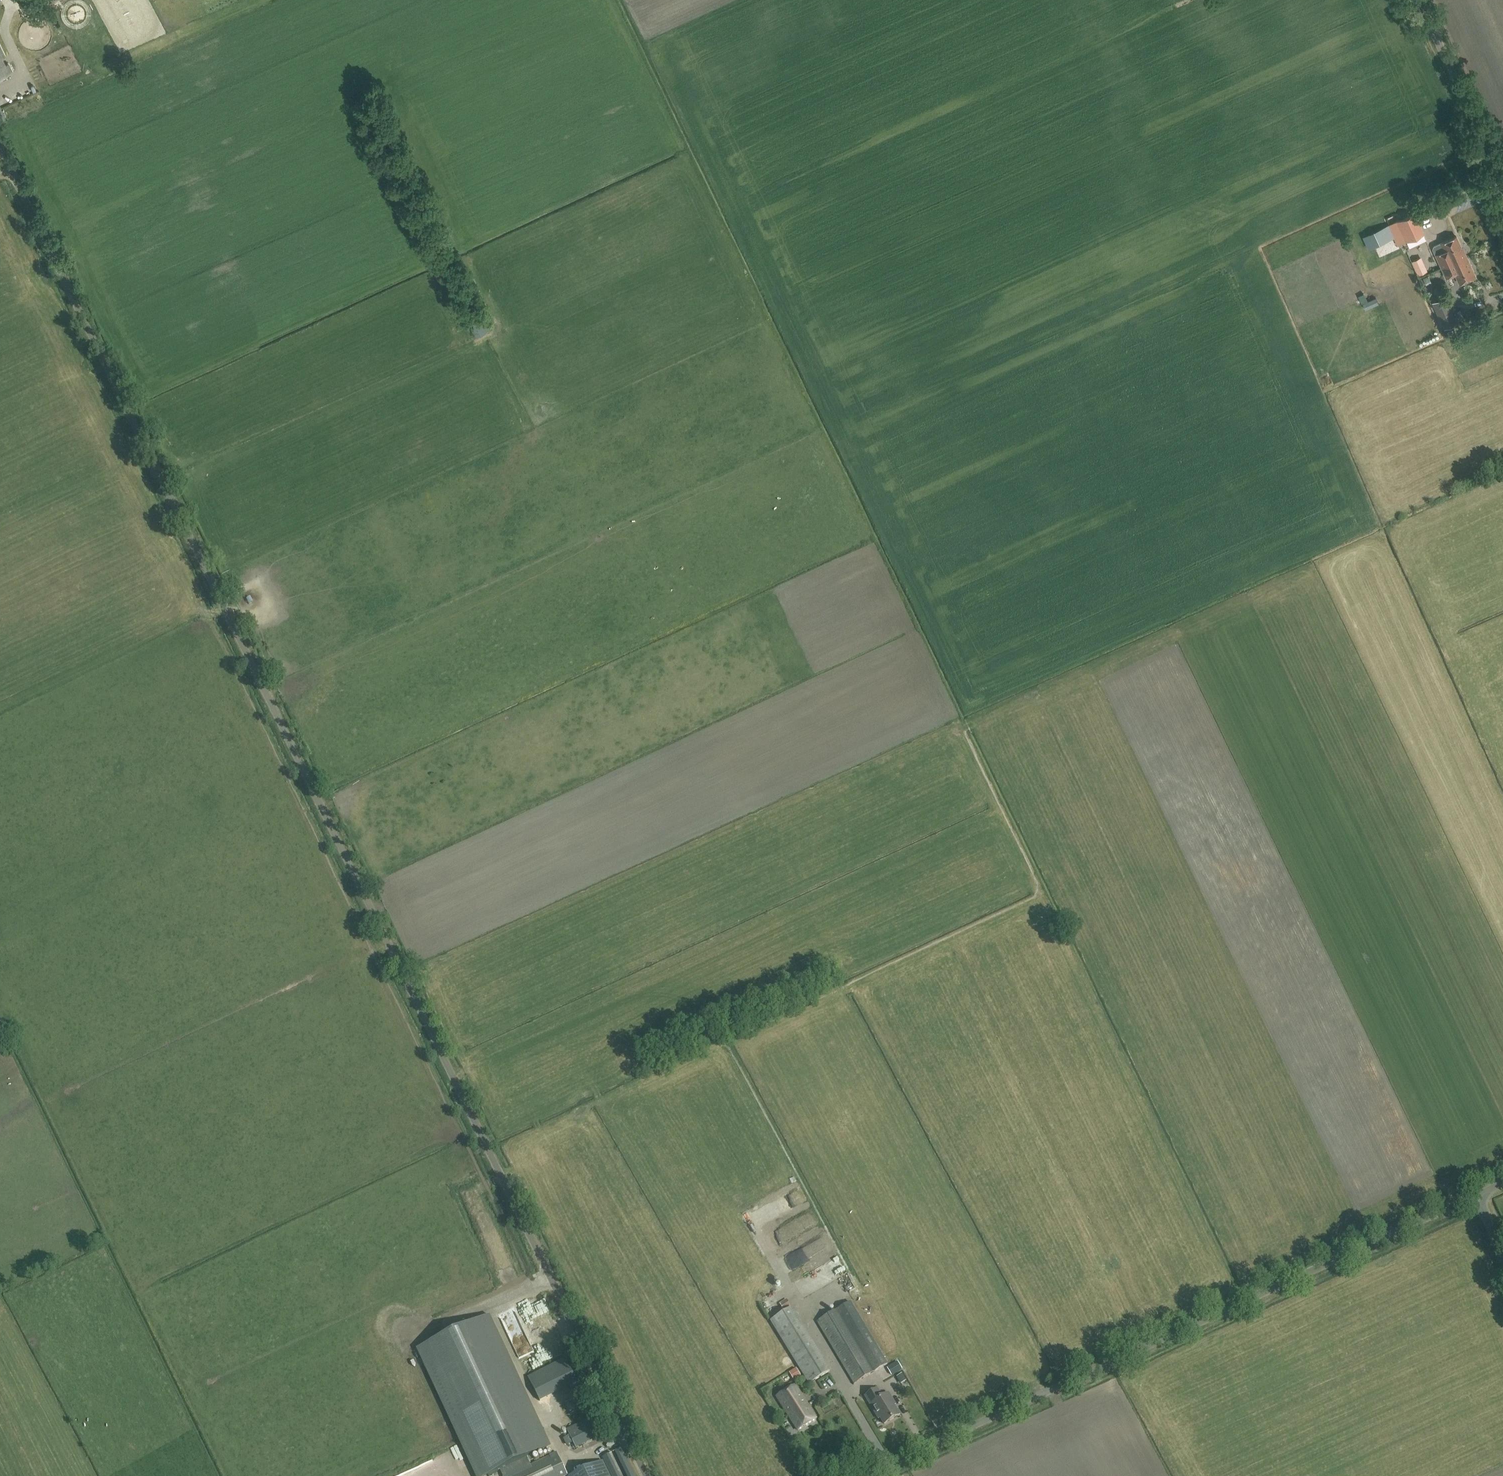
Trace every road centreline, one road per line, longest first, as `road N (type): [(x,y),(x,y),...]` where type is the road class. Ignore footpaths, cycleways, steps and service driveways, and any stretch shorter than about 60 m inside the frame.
road 1 (unclassified): [(647,1475),(0,149)]
road 2 (unclassified): [(862,1475),(1476,1194)]
road 3 (unclassified): [(1502,185),(1420,0)]

